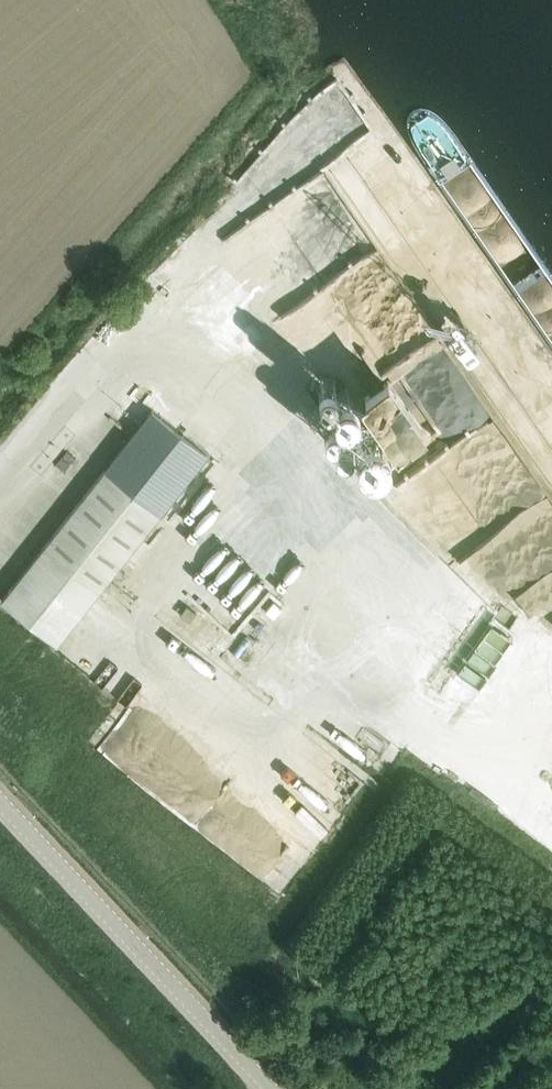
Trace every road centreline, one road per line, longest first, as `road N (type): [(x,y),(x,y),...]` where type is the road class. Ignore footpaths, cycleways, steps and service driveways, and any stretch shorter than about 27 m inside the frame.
road 1 (tertiary): [(274,1088),(0,797)]

